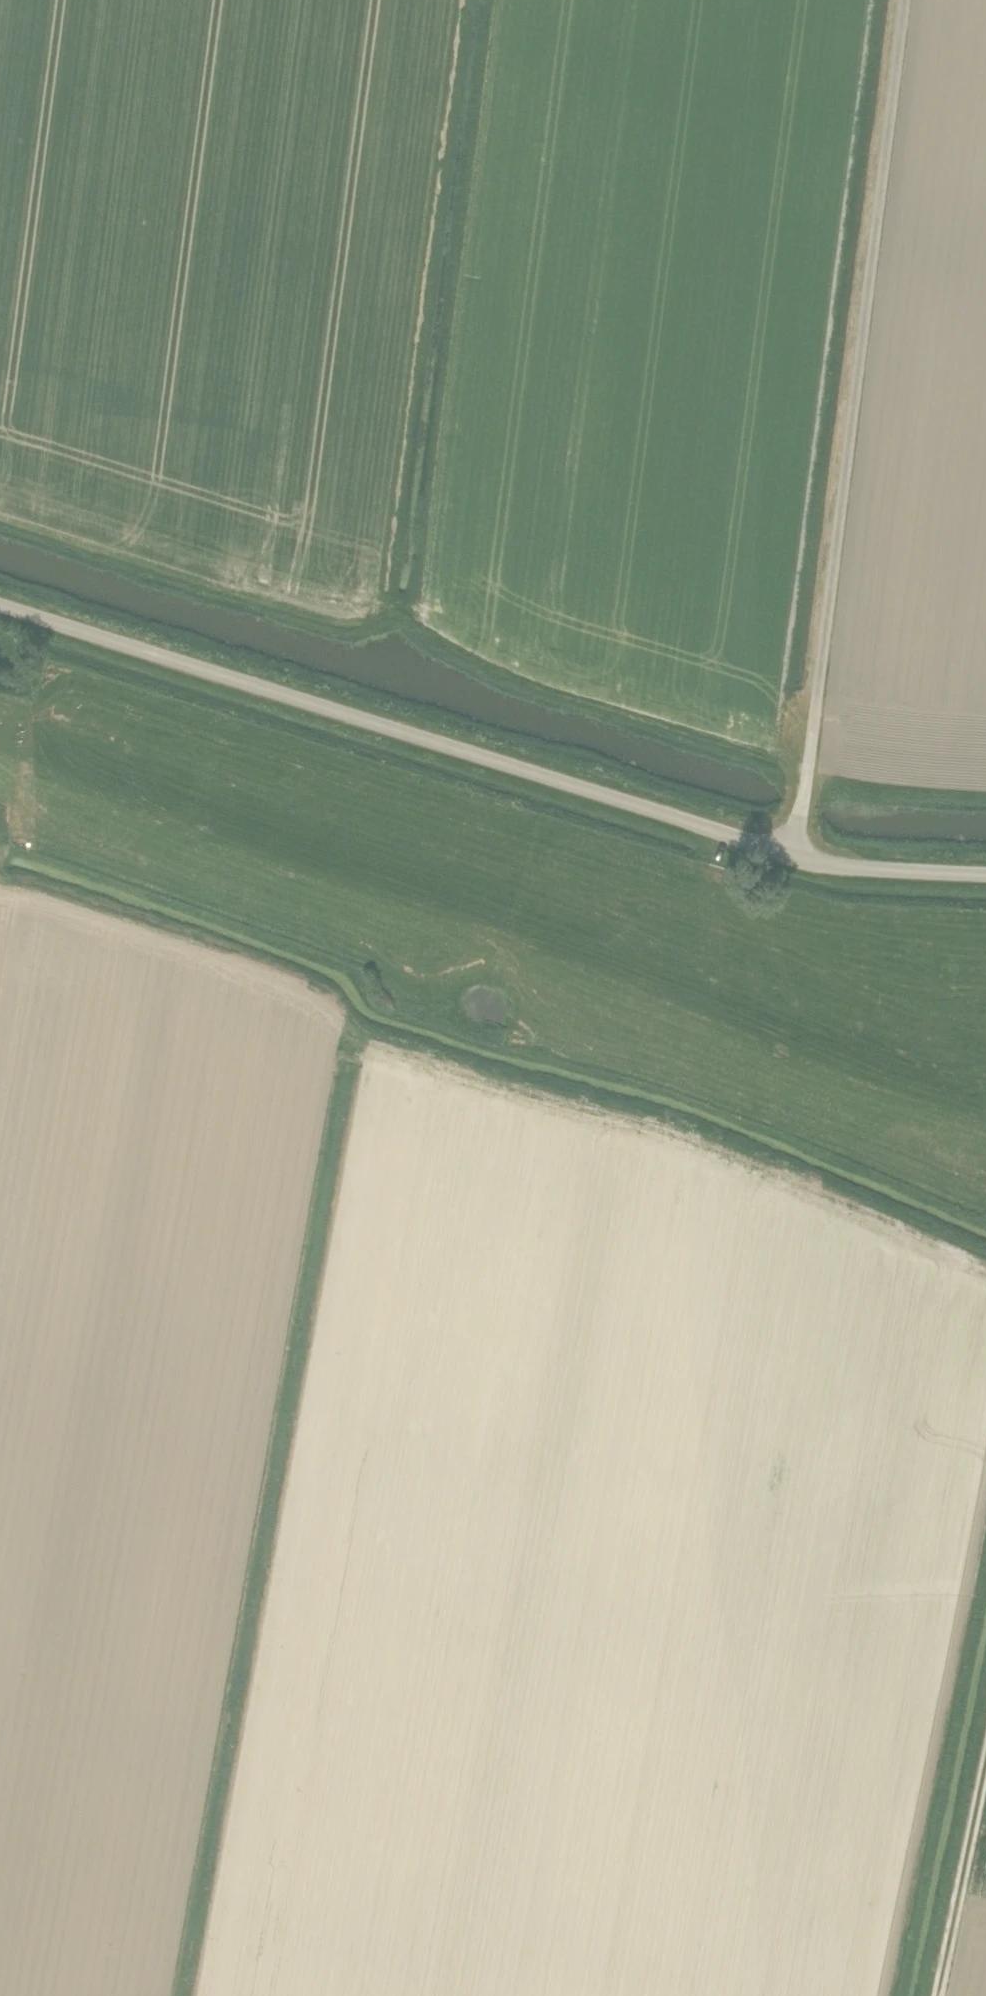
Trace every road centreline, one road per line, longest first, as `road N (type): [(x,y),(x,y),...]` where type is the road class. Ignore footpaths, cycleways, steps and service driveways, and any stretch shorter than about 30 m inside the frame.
road 1 (unclassified): [(985,874),(841,865),(789,853),(0,605)]
road 2 (track): [(985,1767),(939,1995)]

